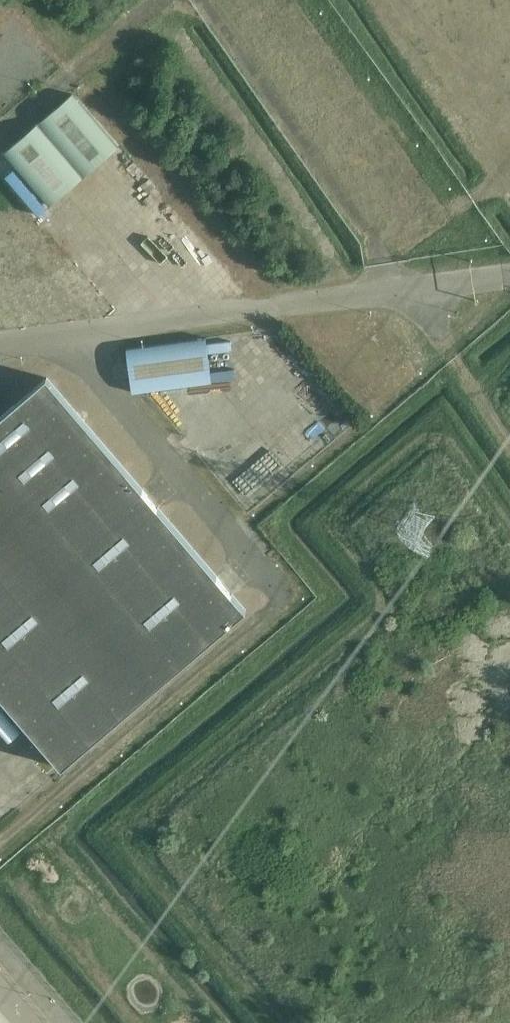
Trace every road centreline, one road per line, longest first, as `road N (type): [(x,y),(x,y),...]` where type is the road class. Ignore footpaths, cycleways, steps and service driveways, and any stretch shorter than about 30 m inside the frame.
road 1 (track): [(207,0),(509,447)]
road 2 (track): [(161,0),(45,92)]

